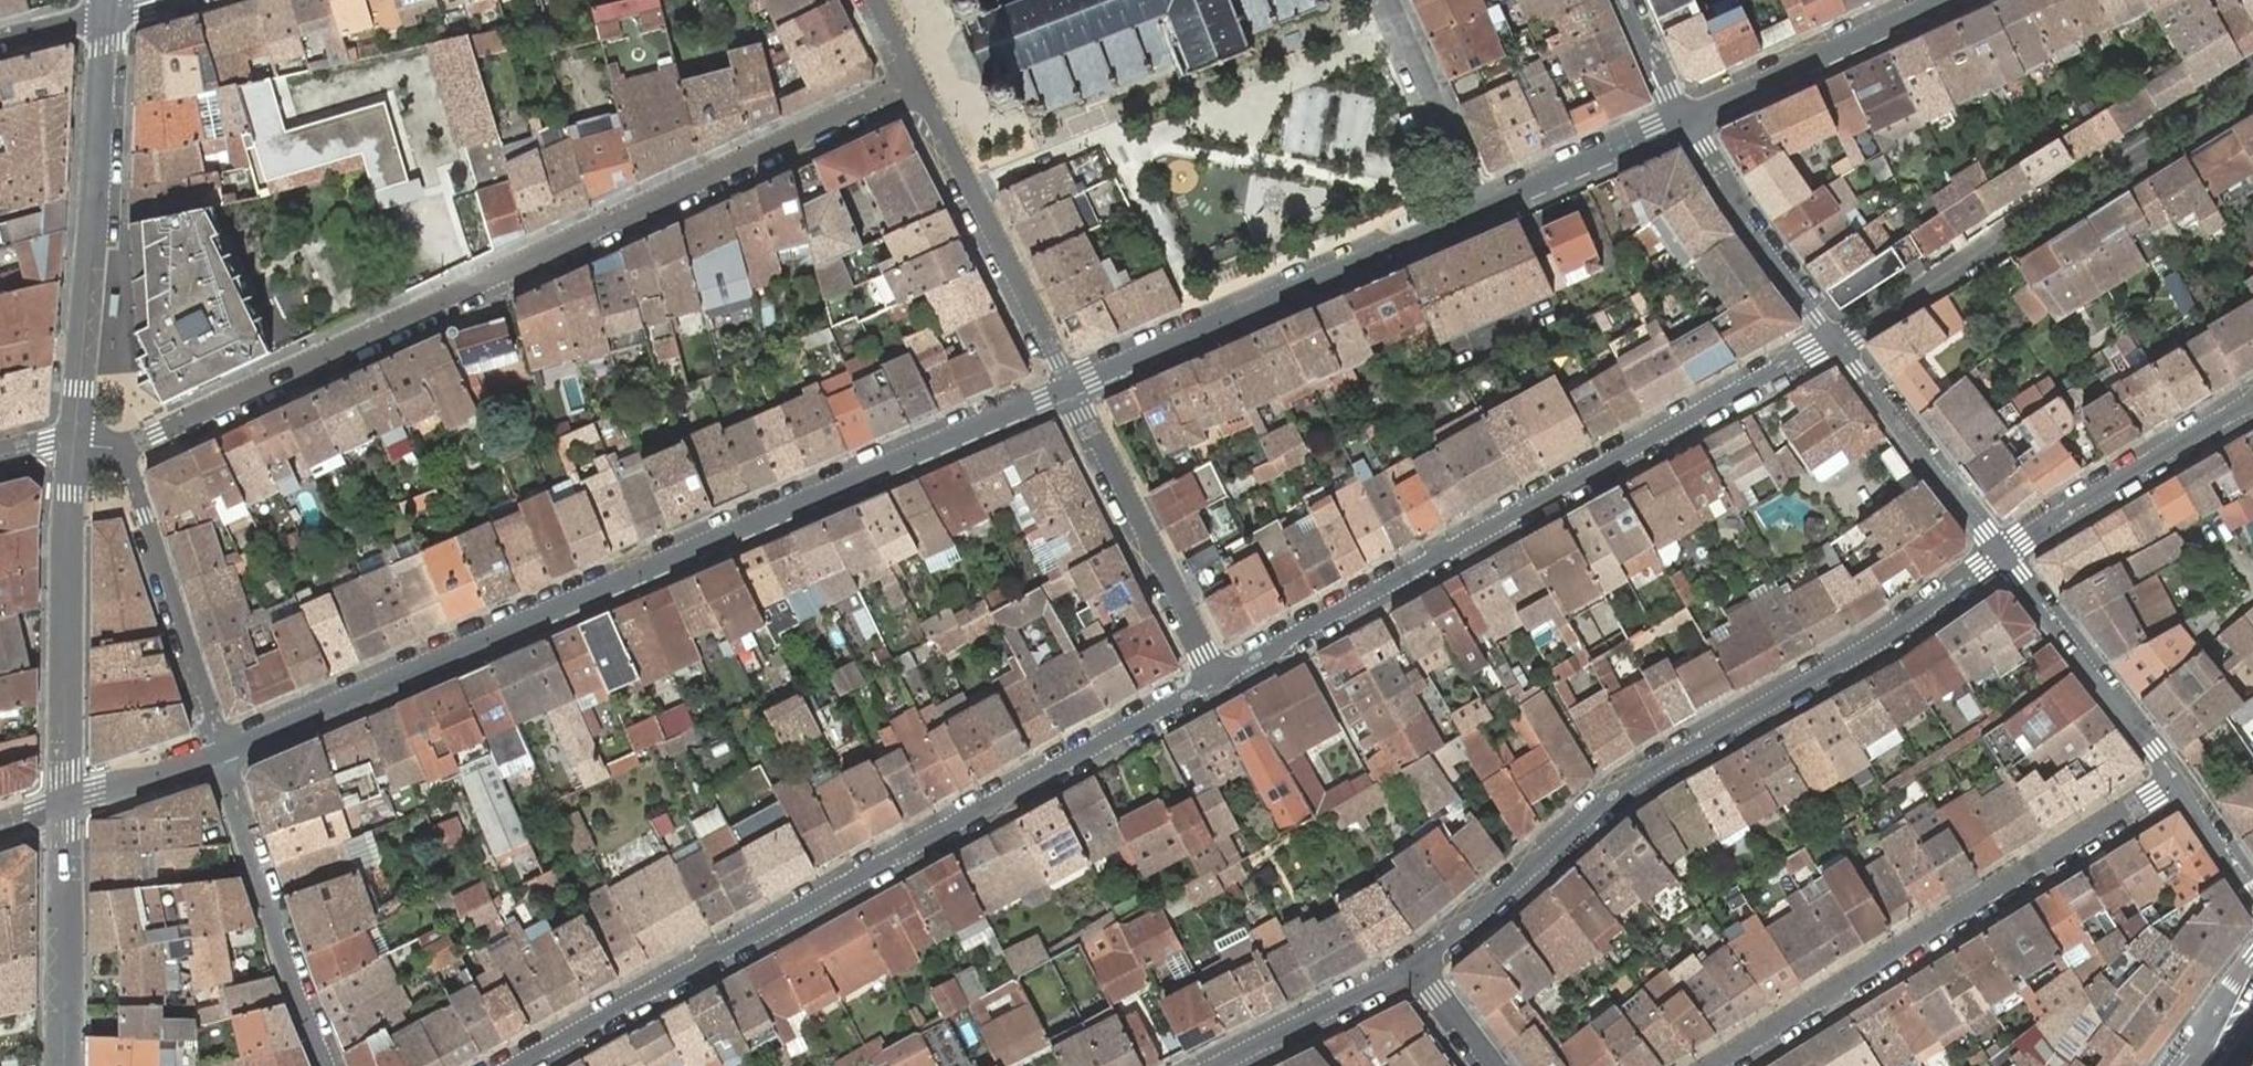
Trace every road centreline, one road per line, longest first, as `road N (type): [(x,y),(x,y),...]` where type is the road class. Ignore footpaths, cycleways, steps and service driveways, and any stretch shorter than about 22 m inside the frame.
road 1 (tertiary): [(221,752),(1072,387)]
road 2 (residential): [(126,450),(915,81)]
road 3 (residential): [(1218,675),(513,1065)]
road 4 (residential): [(1415,967),(1645,772),(1883,640),(2001,556)]
road 5 (residential): [(1218,675),(1833,342)]
road 6 (residential): [(1711,1065),(2176,778)]
road 7 (residential): [(1833,342),(1902,308),(1950,268),(2252,83)]
road 8 (tertiary): [(1072,387),(1479,209)]
road 9 (tertiary): [(74,444),(106,10)]
road 10 (tertiary): [(65,805),(74,444)]
road 11 (residential): [(915,81),(1072,387)]
road 12 (residential): [(221,752),(287,970),(325,1065)]
road 13 (residential): [(1072,387),(1218,675)]
road 14 (residential): [(221,752),(126,450)]
road 15 (residential): [(2252,401),(2001,556)]
road 16 (residential): [(2001,556),(2176,778)]
road 17 (tertiary): [(1687,117),(1941,0)]
road 18 (residential): [(2001,556),(1833,342)]
road 19 (residential): [(1833,342),(1734,205),(1687,117)]
road 20 (tertiary): [(62,1065),(65,805)]
road 21 (residential): [(1479,209),(1387,0)]
road 22 (tertiary): [(1479,209),(1687,117)]
road 23 (residential): [(1218,1065),(1415,967)]
road 24 (tertiary): [(65,805),(221,752)]
road 25 (residential): [(2176,778),(2252,894)]
road 26 (residential): [(1687,117),(1623,0)]
road 27 (tertiary): [(2252,954),(2192,1065)]
road 28 (residential): [(1487,1065),(1415,967)]

